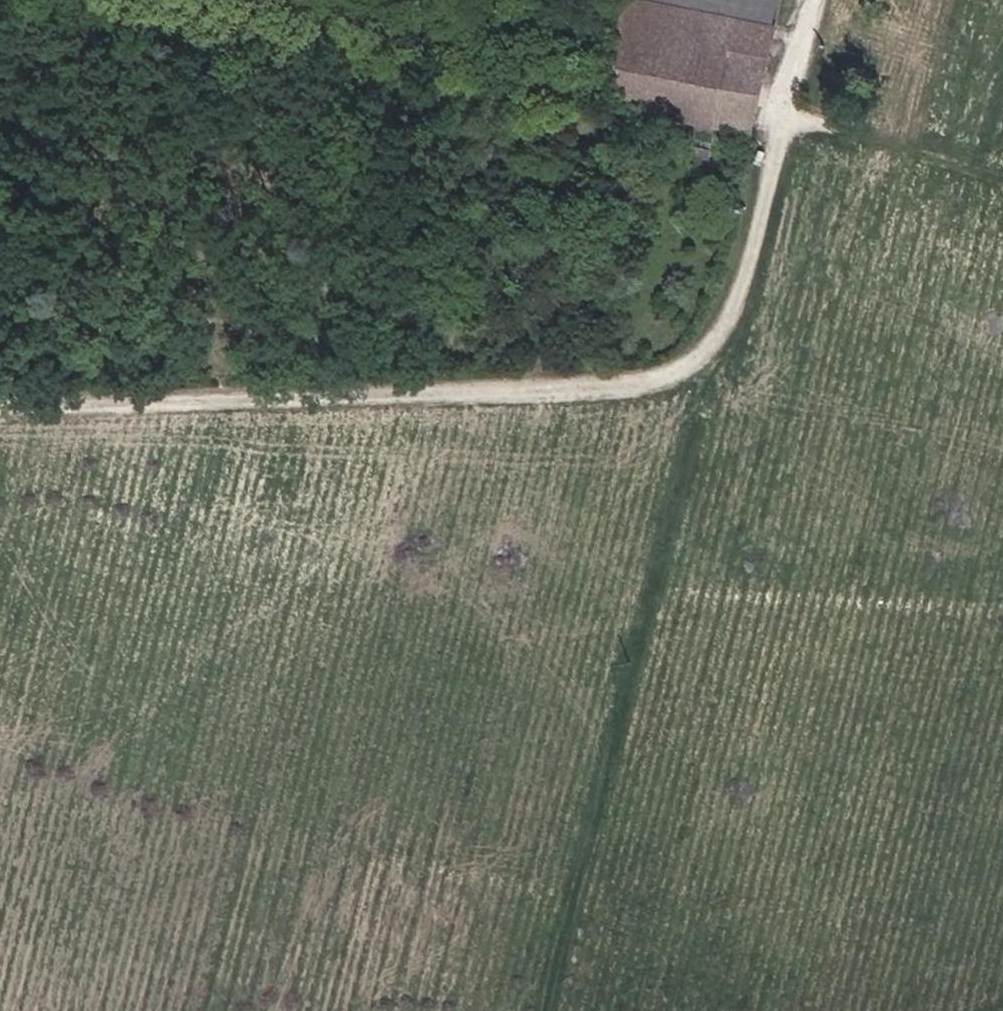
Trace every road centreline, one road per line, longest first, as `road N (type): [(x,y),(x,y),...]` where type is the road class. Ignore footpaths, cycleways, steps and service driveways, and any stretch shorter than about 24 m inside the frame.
road 1 (track): [(0,397),(675,382),(728,330),(824,0)]

